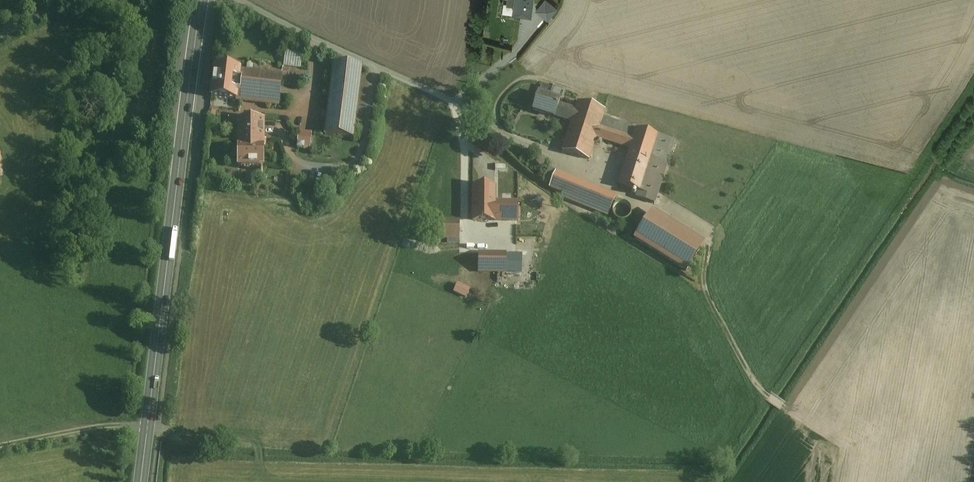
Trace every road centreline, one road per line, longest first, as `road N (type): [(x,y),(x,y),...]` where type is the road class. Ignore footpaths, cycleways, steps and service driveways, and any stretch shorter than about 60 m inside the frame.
road 1 (primary): [(202,0),(141,481)]
road 2 (track): [(0,445),(97,427),(147,429)]

